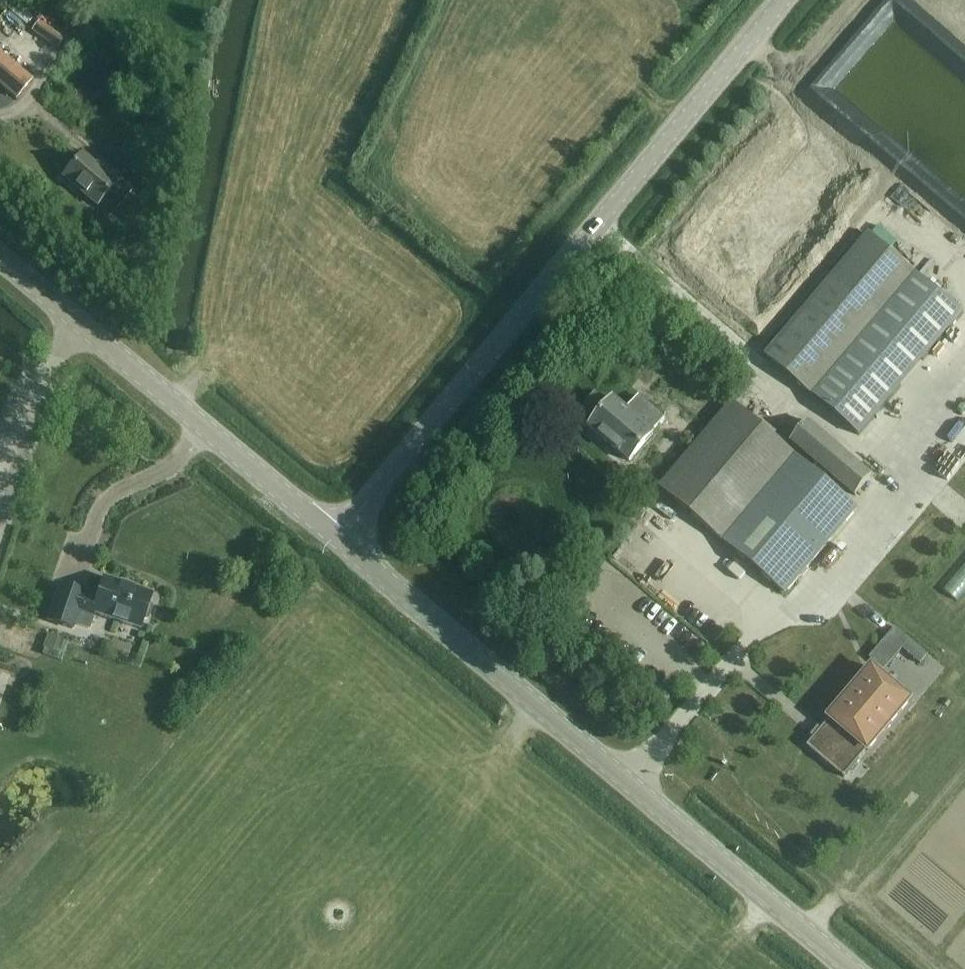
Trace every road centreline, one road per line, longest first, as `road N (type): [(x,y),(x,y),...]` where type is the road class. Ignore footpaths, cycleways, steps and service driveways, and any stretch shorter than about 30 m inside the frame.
road 1 (tertiary): [(339,538),(786,0)]
road 2 (tertiary): [(851,968),(339,538)]
road 3 (tertiary): [(339,538),(0,257)]

